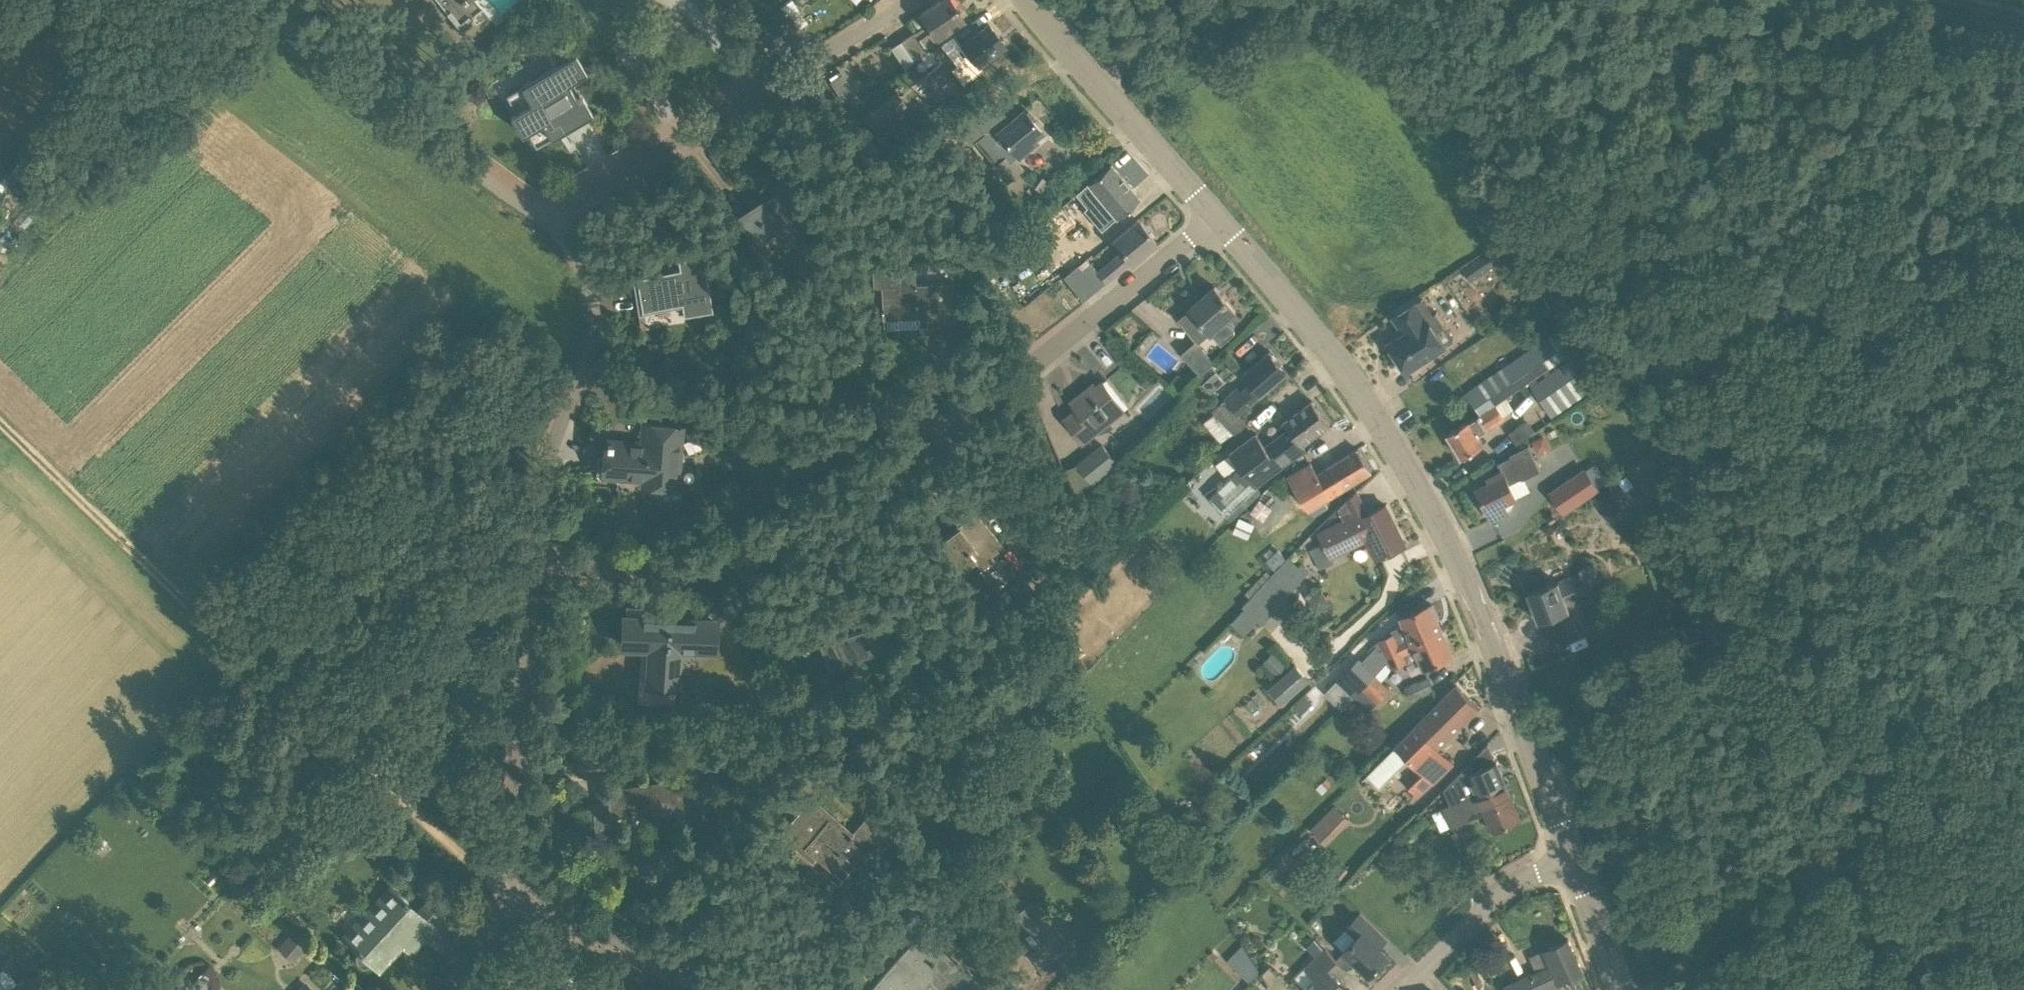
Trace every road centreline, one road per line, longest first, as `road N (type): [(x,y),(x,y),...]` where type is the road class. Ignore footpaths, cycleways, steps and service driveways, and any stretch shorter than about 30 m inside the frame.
road 1 (residential): [(529,552),(684,561),(759,543),(843,507),(1046,359),(1210,219)]
road 2 (secondary): [(1565,862),(1477,609),(1408,476),(1292,312),(1210,219)]
road 3 (track): [(0,423),(198,615),(506,886)]
road 4 (track): [(2023,630),(1629,989)]
road 5 (residential): [(542,221),(903,0)]
road 6 (residential): [(542,221),(243,0)]
road 7 (residential): [(529,552),(533,498),(593,346),(593,300),(581,269),(542,221)]
road 8 (residential): [(515,893),(506,886),(529,552)]
road 9 (secondary): [(1210,219),(1030,0)]
road 10 (residential): [(705,989),(648,971),(515,893)]
road 11 (residential): [(1401,989),(1484,903),(1523,876),(1565,862)]
road 12 (secondary): [(1614,989),(1565,862)]
road 13 (unclassified): [(429,989),(515,893)]

